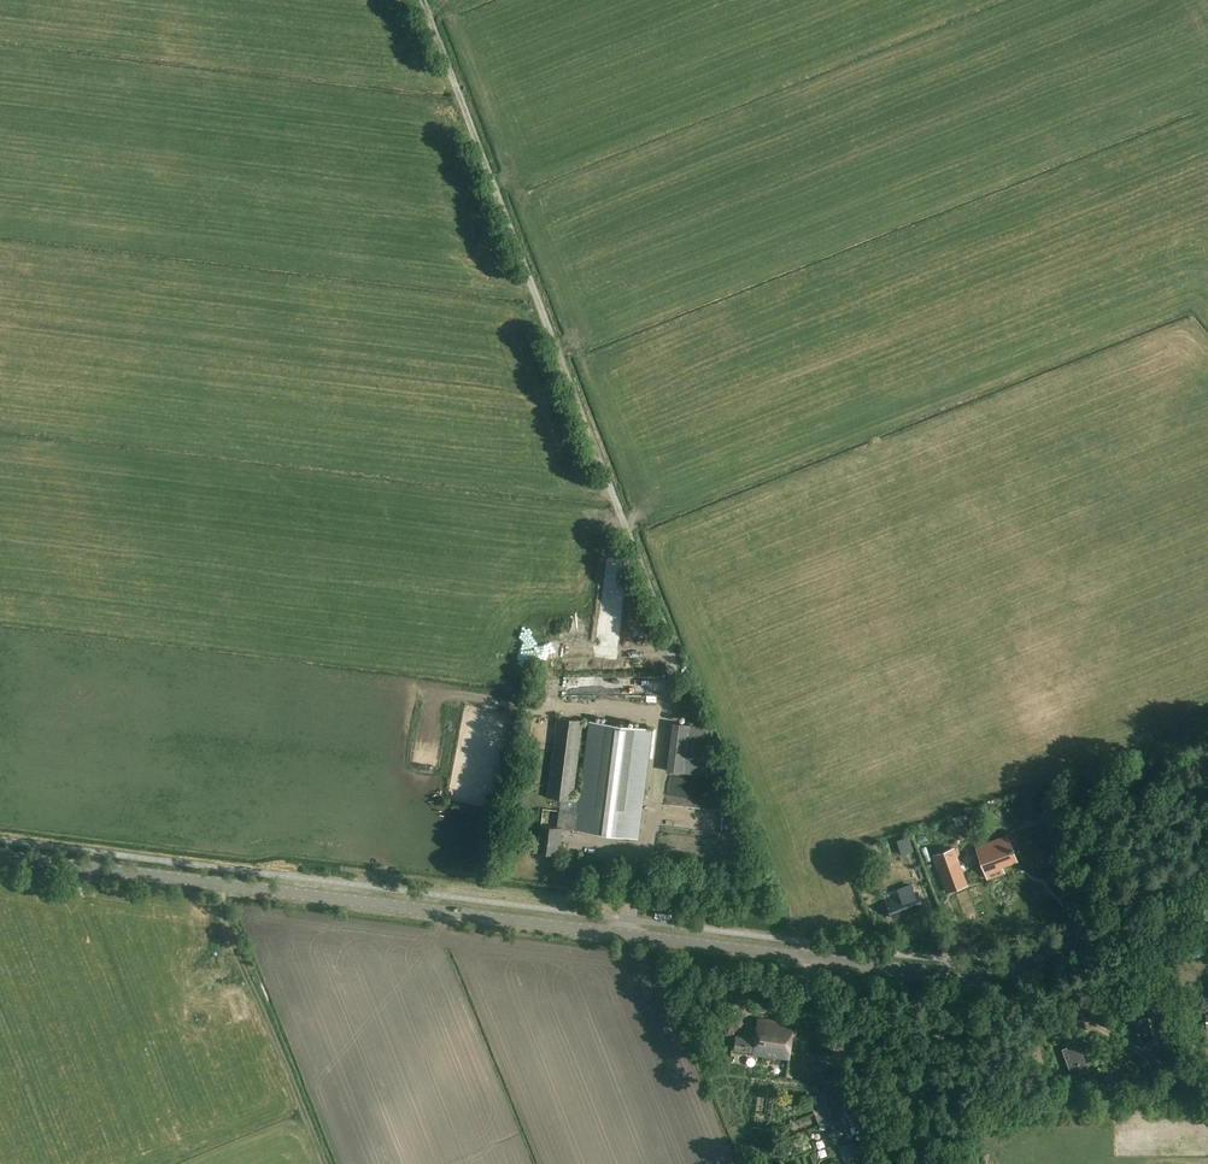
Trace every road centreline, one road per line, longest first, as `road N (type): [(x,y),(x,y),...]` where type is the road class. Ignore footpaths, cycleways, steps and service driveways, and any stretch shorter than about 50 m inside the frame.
road 1 (tertiary): [(1207,897),(1013,967),(939,974),(0,856)]
road 2 (track): [(661,702),(672,655),(660,607),(423,0)]
road 3 (track): [(920,1163),(912,1127),(917,1083),(968,994),(969,958)]

